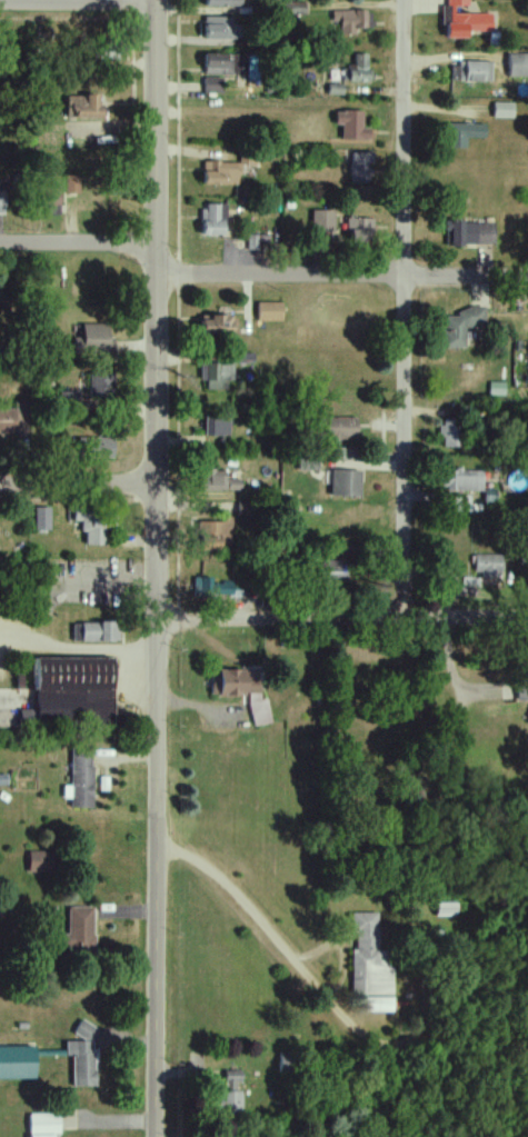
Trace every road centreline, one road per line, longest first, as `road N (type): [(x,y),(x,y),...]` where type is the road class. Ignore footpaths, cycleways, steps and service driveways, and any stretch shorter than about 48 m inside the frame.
road 1 (tertiary): [(157,620),(157,0)]
road 2 (residential): [(405,618),(406,0)]
road 3 (tertiary): [(158,1136),(157,620)]
road 4 (residential): [(156,277),(527,276)]
road 5 (residential): [(157,620),(527,618)]
road 6 (residential): [(0,486),(157,485)]
road 7 (residential): [(0,2),(157,1)]
road 8 (residential): [(157,245),(0,244)]

